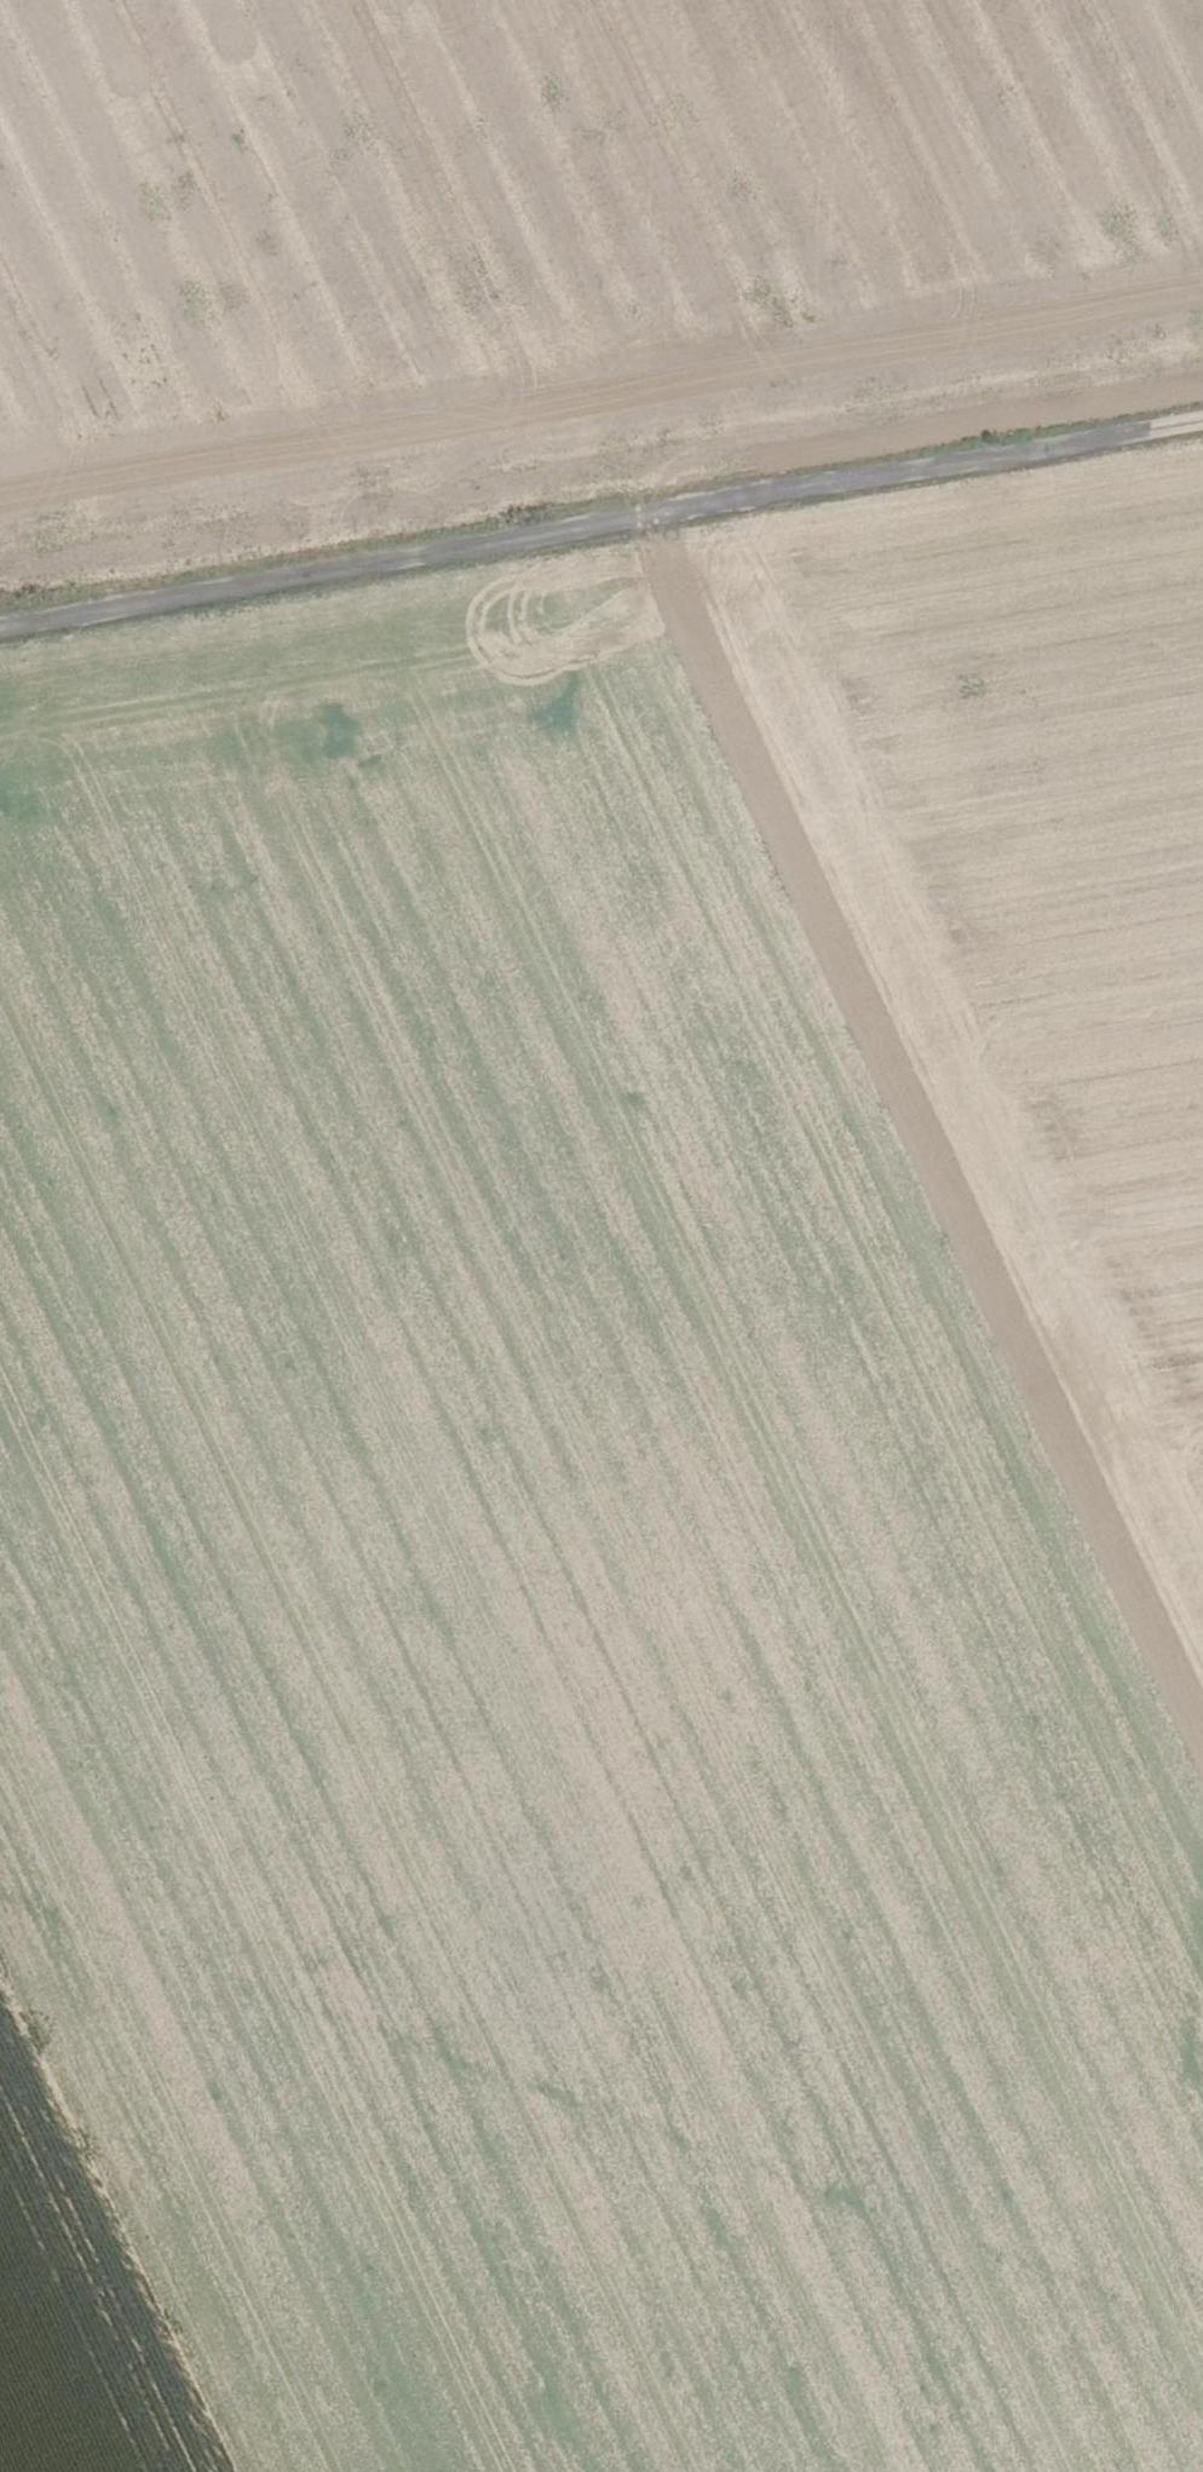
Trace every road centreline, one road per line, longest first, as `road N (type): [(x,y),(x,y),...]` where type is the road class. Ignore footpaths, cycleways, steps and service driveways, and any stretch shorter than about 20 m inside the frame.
road 1 (track): [(1202,419),(0,629)]

